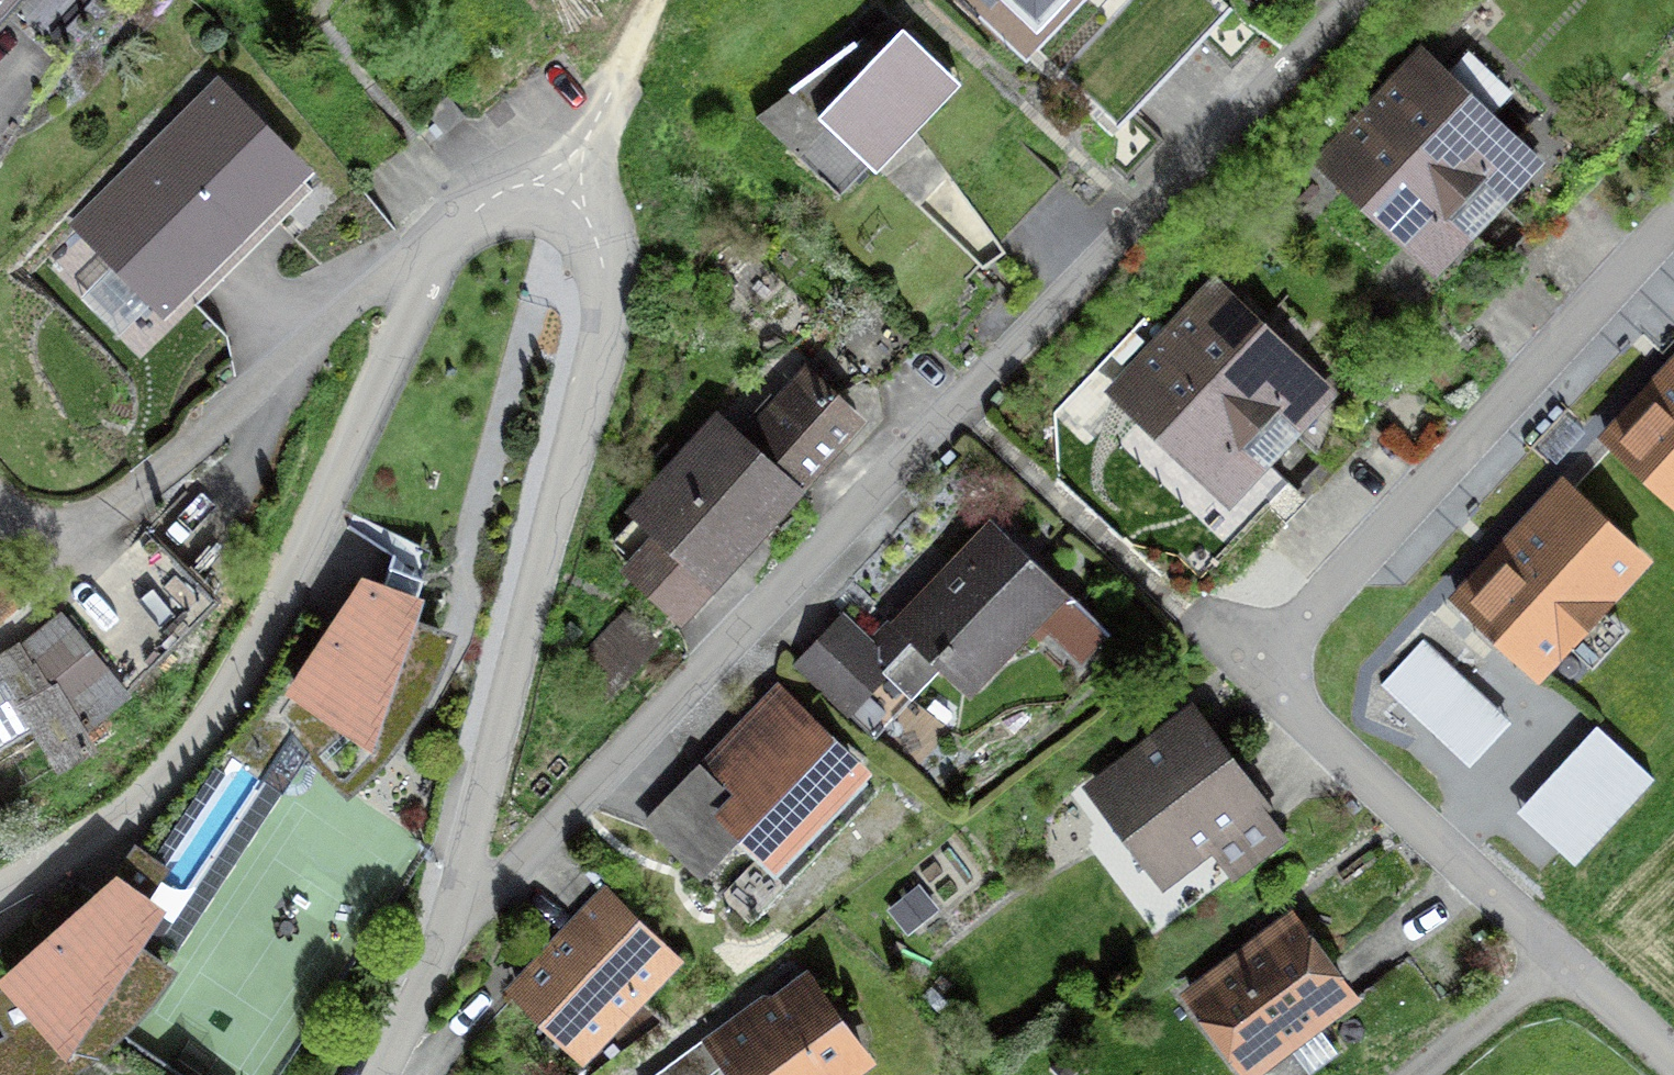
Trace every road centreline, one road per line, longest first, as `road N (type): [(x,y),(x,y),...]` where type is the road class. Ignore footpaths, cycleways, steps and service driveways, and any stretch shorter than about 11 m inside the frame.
road 1 (residential): [(1353,0),(451,921)]
road 2 (residential): [(1673,225),(1318,604),(1299,631),(1290,676),(1310,725),(1673,1067)]
road 3 (residential): [(451,921),(593,381),(606,287),(595,232),(556,198),(492,205),(461,228),(434,266)]
road 4 (residential): [(434,266),(224,694),(130,807),(0,892)]
road 5 (residential): [(0,506),(53,529),(95,520),(366,293),(405,270),(434,266)]
road 6 (track): [(649,0),(556,198)]
road 7 (residential): [(451,921),(377,1074)]

